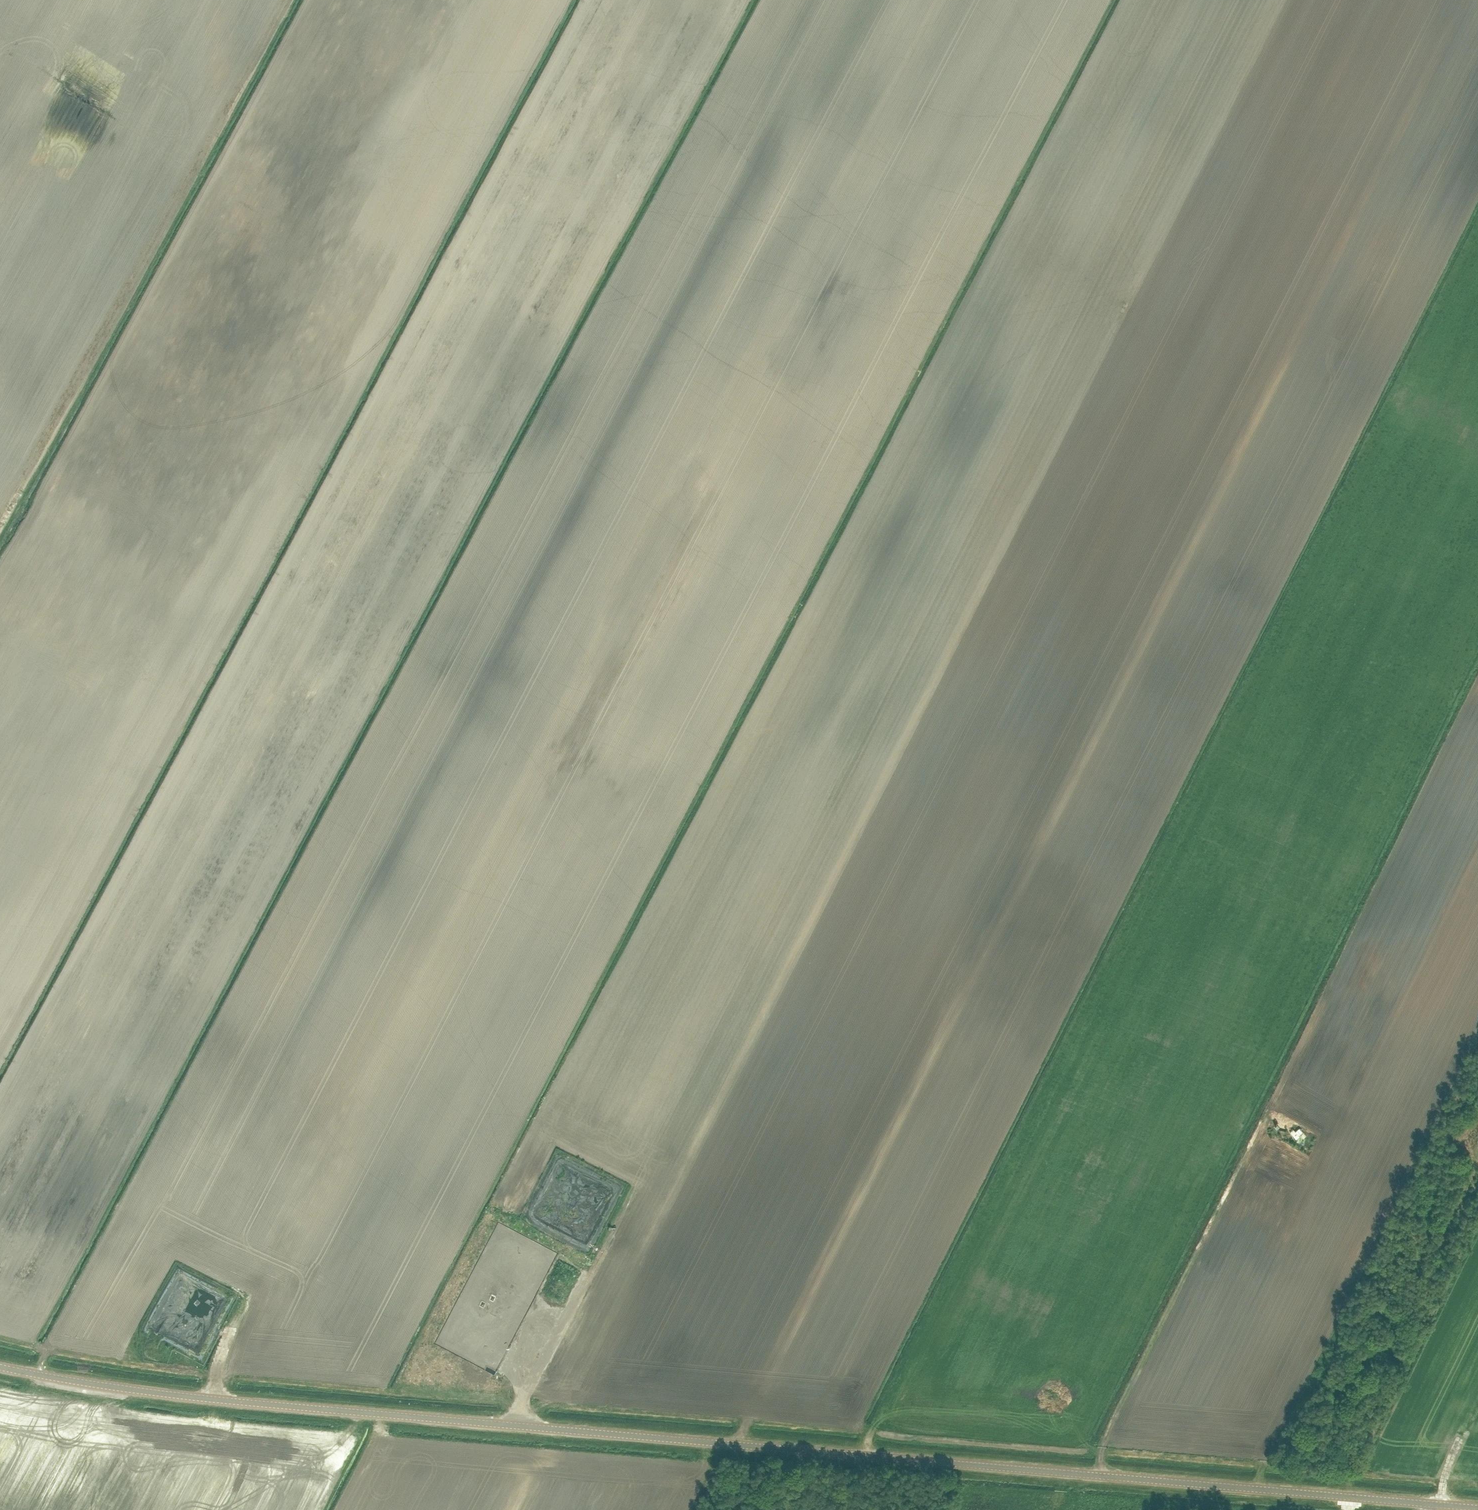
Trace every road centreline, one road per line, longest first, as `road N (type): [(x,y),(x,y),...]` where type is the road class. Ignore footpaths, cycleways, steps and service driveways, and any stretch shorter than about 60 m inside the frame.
road 1 (unclassified): [(1477,1508),(240,1402),(0,1367)]

